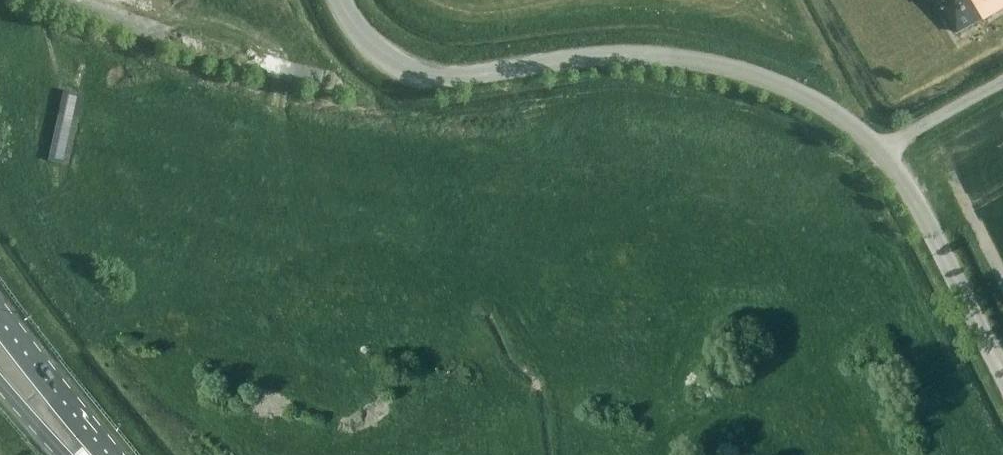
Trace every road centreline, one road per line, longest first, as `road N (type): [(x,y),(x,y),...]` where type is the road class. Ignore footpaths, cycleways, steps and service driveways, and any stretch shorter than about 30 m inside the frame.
road 1 (unclassified): [(1002,378),(905,182),(823,107),(726,67),(650,55),(429,77),(380,53),(336,0)]
road 2 (trunk): [(102,454),(0,330)]

